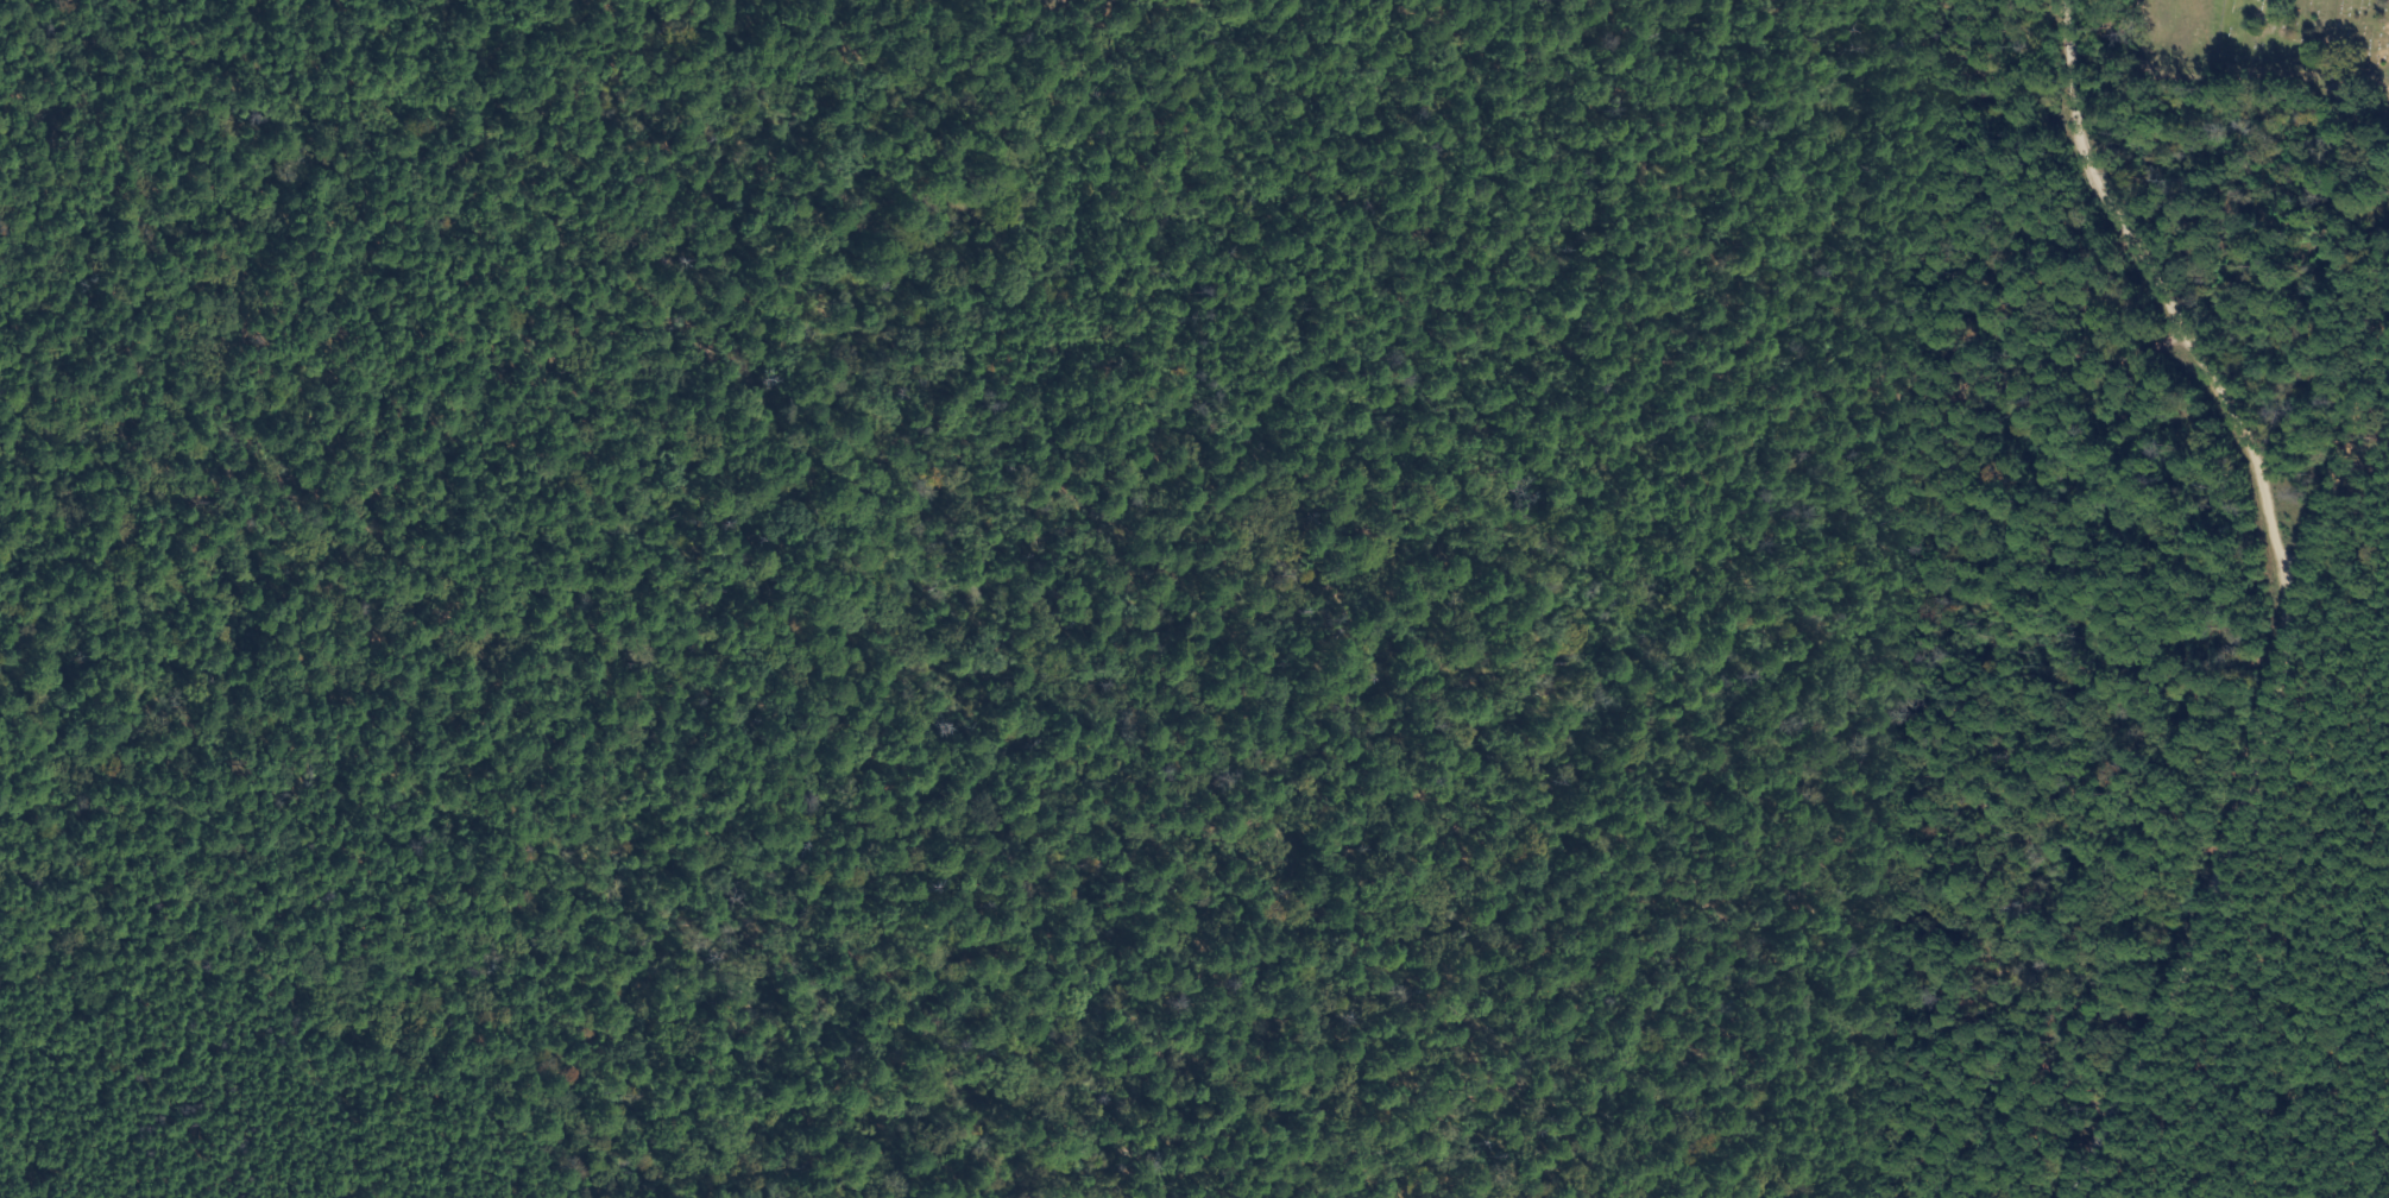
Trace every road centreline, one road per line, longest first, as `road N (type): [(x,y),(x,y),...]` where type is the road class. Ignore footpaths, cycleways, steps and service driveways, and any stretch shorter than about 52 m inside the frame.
road 1 (residential): [(2081,1197),(2160,1043),(2270,638),(2249,452),(2211,406),(2092,206),(2068,151),(2050,0)]

